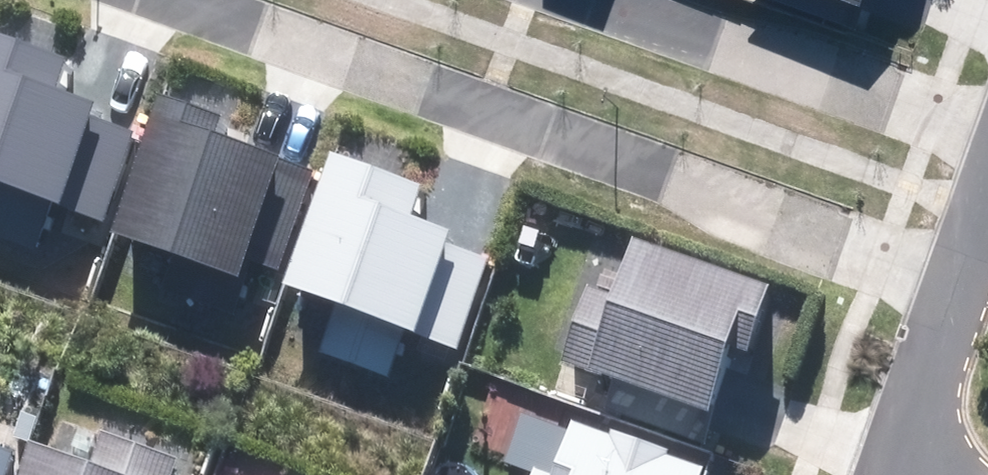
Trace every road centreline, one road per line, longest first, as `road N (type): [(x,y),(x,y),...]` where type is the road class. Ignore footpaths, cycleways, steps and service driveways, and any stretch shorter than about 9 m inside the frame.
road 1 (residential): [(176,0),(960,281)]
road 2 (residential): [(637,0),(987,126)]
road 3 (residential): [(960,281),(897,458)]

